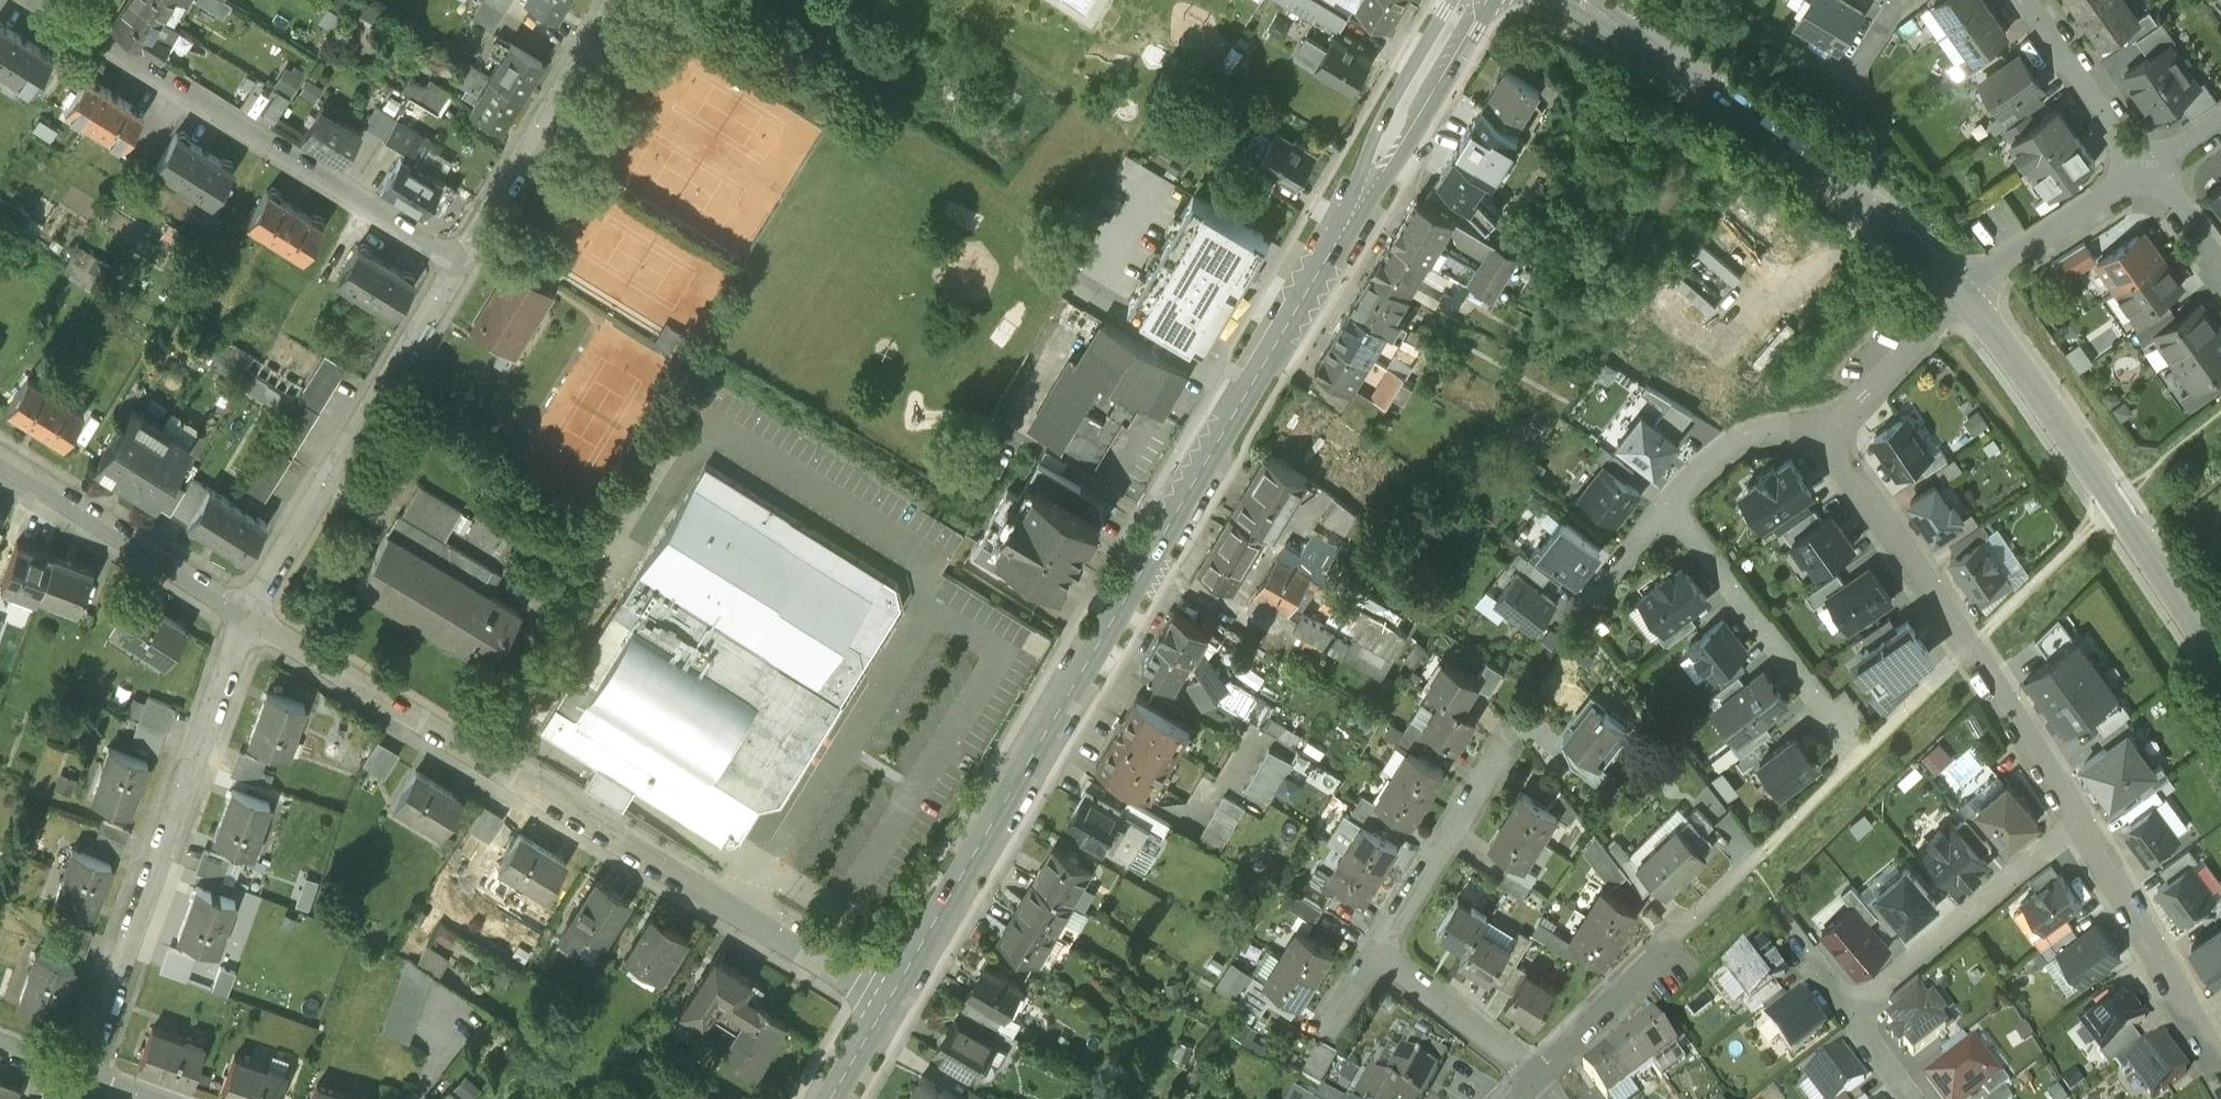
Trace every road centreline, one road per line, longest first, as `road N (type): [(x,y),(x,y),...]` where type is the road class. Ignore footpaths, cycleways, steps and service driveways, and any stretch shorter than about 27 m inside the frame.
road 1 (secondary): [(1476,0),(890,1006)]
road 2 (residential): [(890,1006),(249,617)]
road 3 (residential): [(40,0),(462,263)]
road 4 (residential): [(1575,0),(1872,212),(1964,300)]
road 5 (residential): [(82,1075),(249,617)]
road 6 (residential): [(1822,439),(2082,822)]
road 7 (residential): [(1964,300),(2220,652)]
road 8 (residential): [(249,617),(462,263)]
road 9 (residential): [(462,263),(623,0)]
road 10 (residential): [(1845,1017),(2082,822)]
road 11 (residential): [(249,617),(0,464)]
road 12 (residential): [(2082,822),(2220,1072)]
road 13 (residential): [(1375,955),(1511,737)]
road 14 (residential): [(1666,511),(1825,712)]
road 15 (residential): [(1964,300),(2149,175)]
road 16 (residential): [(2025,0),(2149,175)]
road 17 (residential): [(1375,955),(1497,1042),(1533,1082)]
road 18 (residential): [(1964,300),(1822,439)]
road 19 (residential): [(1533,1082),(1653,966),(1679,961)]
road 20 (residential): [(1822,439),(1791,430),(1736,443),(1666,511)]
road 21 (residential): [(1666,511),(1586,613)]
road 22 (residential): [(2149,175),(2220,276)]

